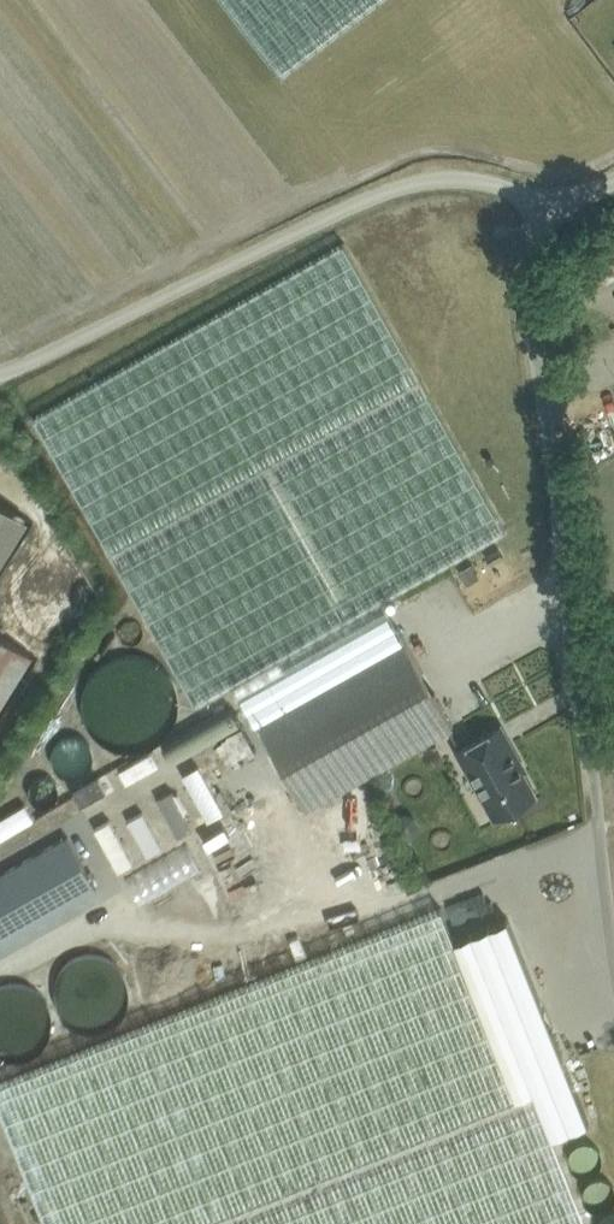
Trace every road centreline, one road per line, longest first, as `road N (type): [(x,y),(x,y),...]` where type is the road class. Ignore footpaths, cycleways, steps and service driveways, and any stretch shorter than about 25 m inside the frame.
road 1 (unclassified): [(613,941),(529,320),(530,250),(552,213)]
road 2 (unclassified): [(0,375),(419,181),(501,186),(552,213)]

